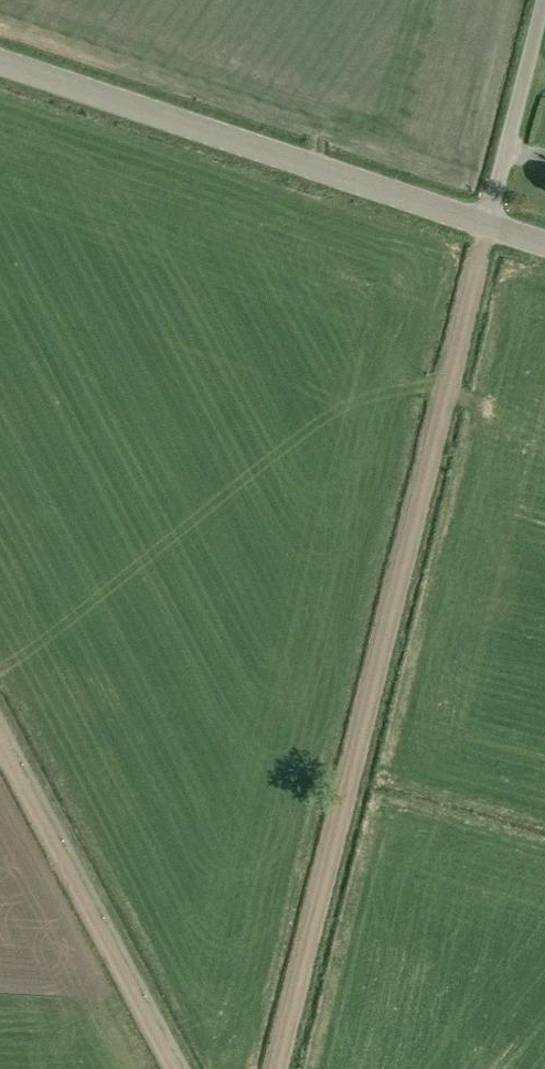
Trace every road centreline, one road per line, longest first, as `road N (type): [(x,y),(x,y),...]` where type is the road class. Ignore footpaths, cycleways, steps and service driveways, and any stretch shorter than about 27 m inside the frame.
road 1 (track): [(276,1068),(484,224)]
road 2 (tertiary): [(484,224),(0,61)]
road 3 (track): [(176,1068),(0,736)]
road 4 (unclassified): [(484,224),(541,0)]

